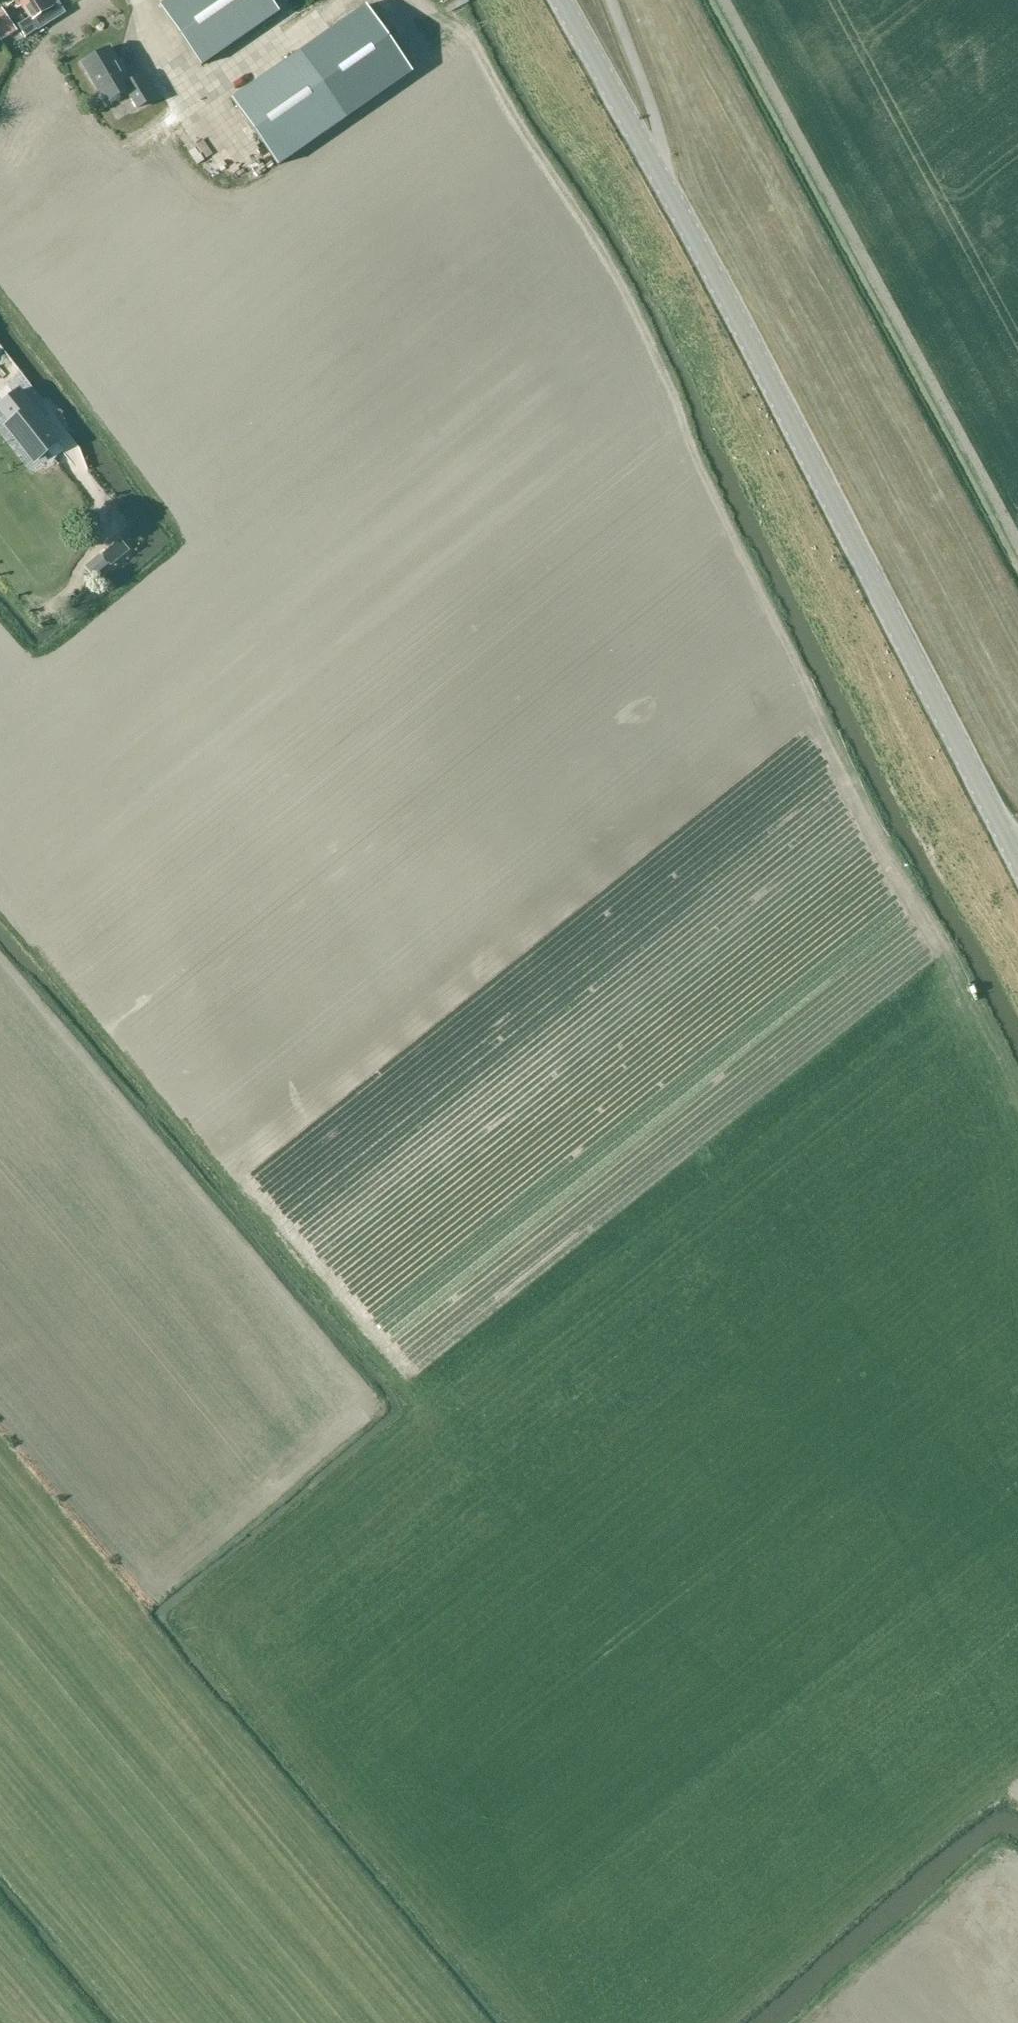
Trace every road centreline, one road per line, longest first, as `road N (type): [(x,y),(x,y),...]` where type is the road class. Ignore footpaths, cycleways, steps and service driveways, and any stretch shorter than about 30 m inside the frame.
road 1 (tertiary): [(560,0),(803,444),(1017,861)]

